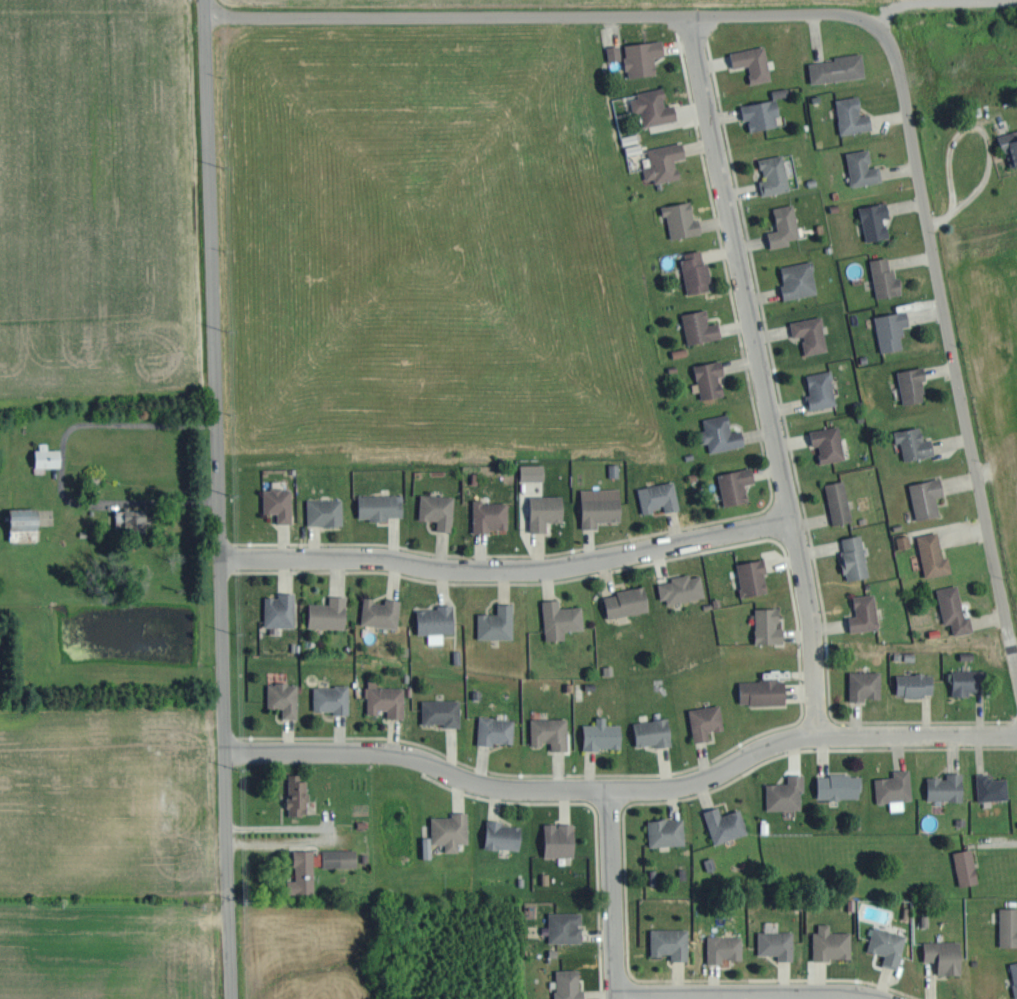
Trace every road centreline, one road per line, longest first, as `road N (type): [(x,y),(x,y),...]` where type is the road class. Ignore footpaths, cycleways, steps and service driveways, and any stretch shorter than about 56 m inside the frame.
road 1 (residential): [(232,998),(204,21)]
road 2 (residential): [(1016,675),(897,70),(879,30),(844,17),(688,17)]
road 3 (residential): [(816,736),(802,565),(688,17)]
road 4 (residential): [(742,760),(665,789),(500,790),(385,754),(224,754)]
road 5 (residential): [(710,539),(561,569),(220,562)]
road 6 (residential): [(688,17),(204,21)]
road 7 (residential): [(742,760),(816,736),(1016,738)]
road 8 (residential): [(617,995),(867,998)]
road 9 (residential): [(609,790),(617,998)]

